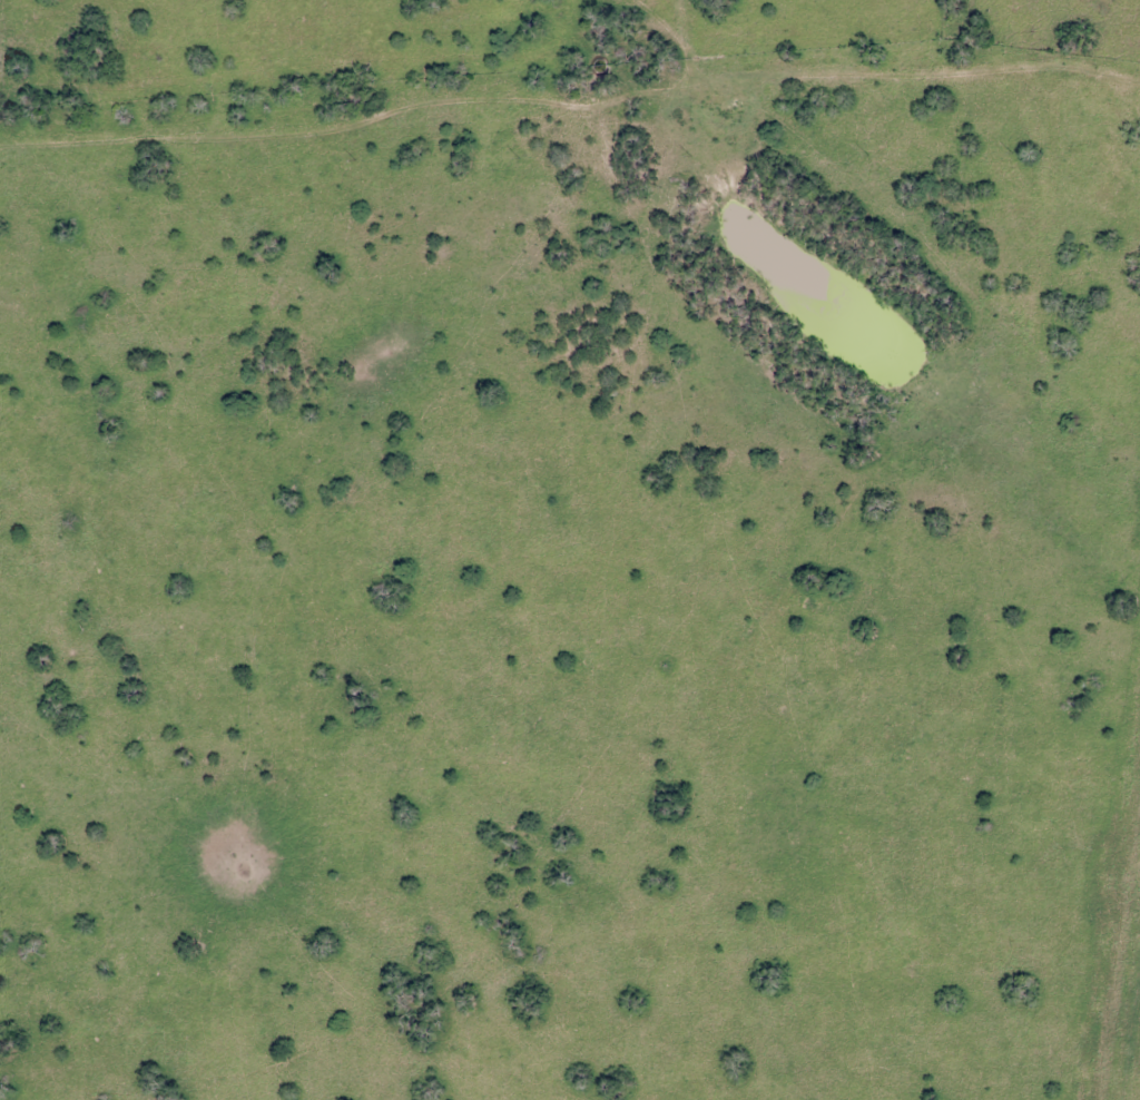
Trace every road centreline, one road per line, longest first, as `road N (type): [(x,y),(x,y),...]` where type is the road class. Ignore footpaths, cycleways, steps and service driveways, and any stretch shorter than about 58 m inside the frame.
road 1 (residential): [(0,167),(931,82),(1139,85)]

